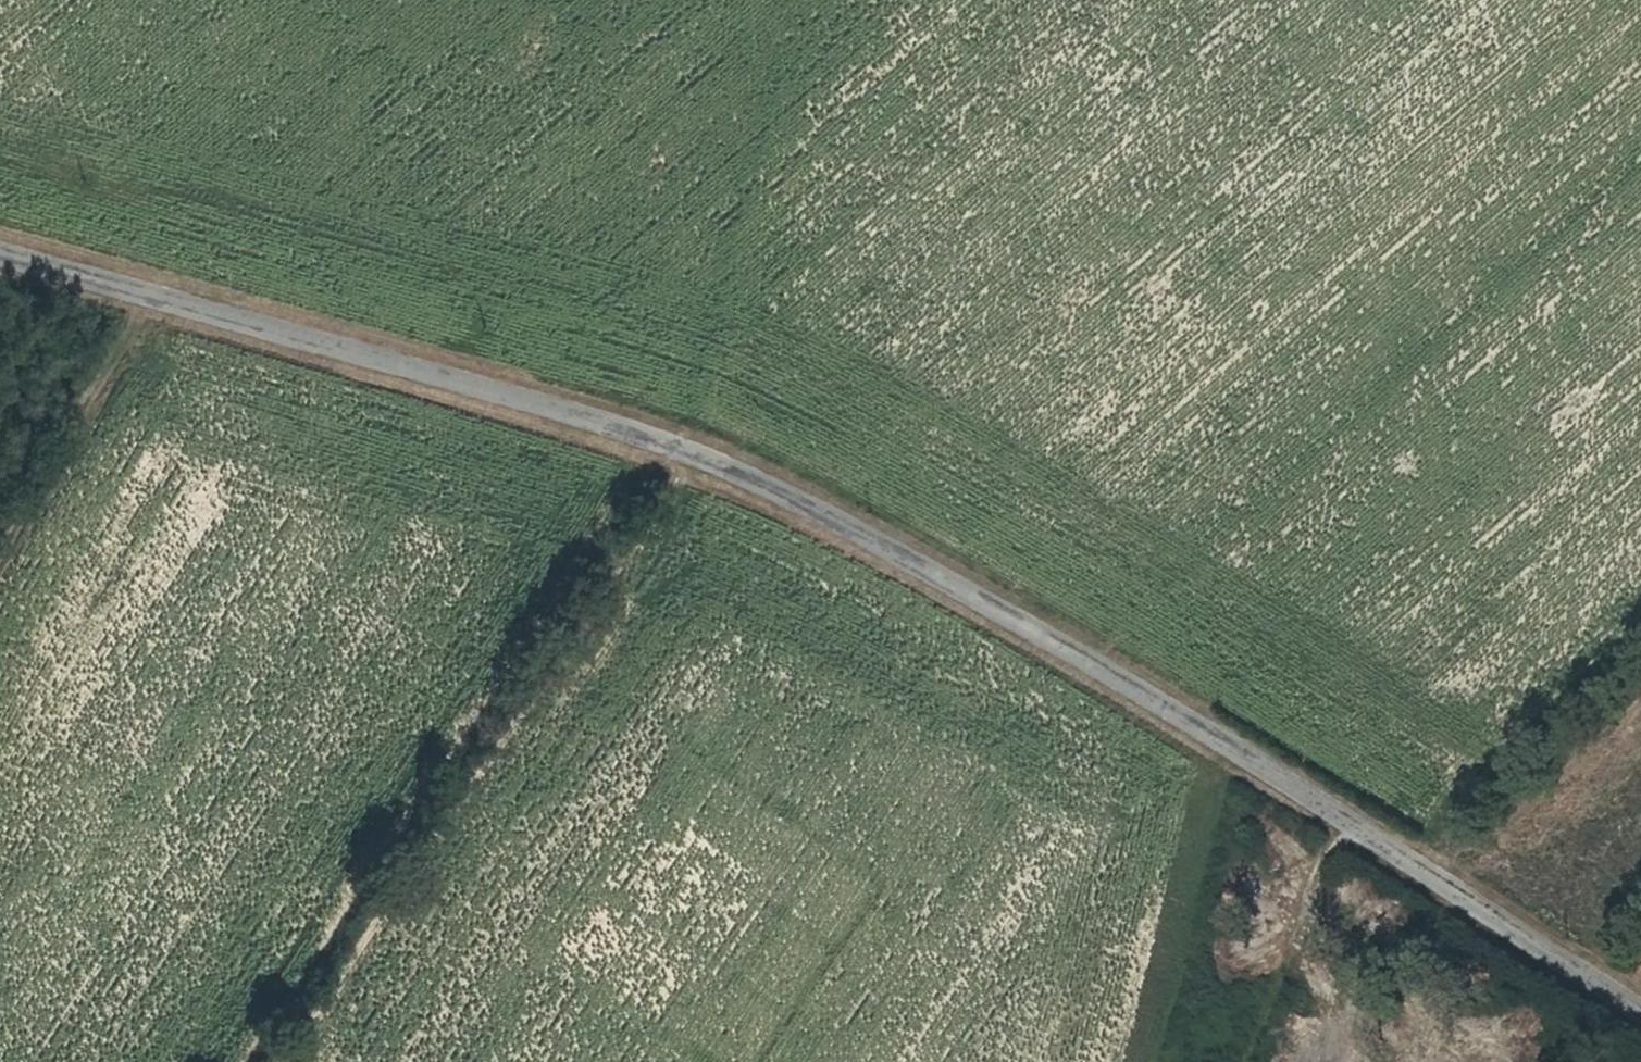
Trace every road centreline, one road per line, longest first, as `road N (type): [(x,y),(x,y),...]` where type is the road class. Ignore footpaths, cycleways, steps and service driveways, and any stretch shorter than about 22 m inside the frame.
road 1 (unclassified): [(0,258),(640,440),(779,504),(1143,701),(1640,1030)]

